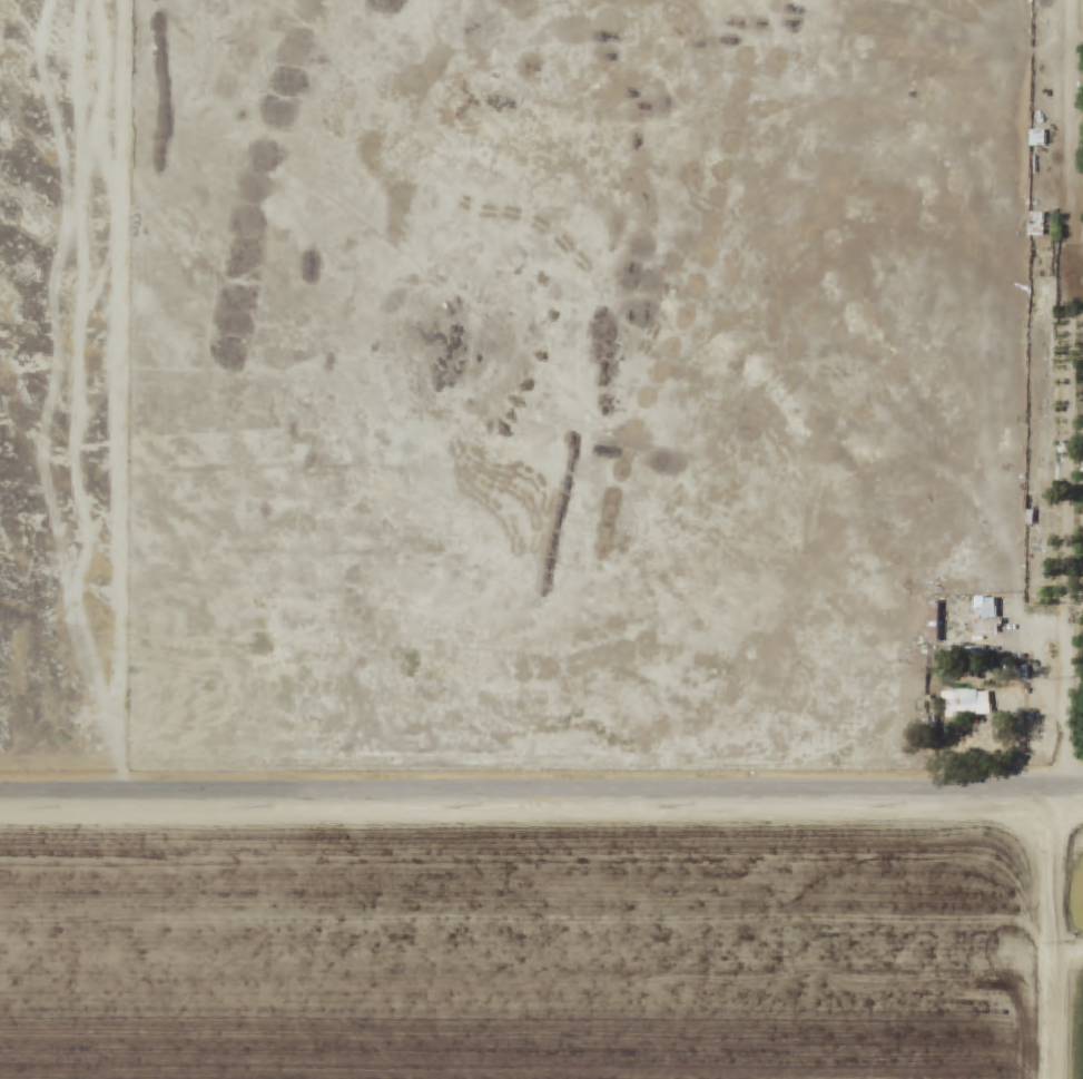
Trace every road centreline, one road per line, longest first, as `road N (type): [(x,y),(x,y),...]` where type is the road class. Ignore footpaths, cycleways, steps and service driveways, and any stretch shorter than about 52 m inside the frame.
road 1 (tertiary): [(0,790),(1082,787)]
road 2 (residential): [(972,787),(972,617),(1060,487),(1066,0)]
road 3 (residential): [(1034,1078),(1035,787)]

